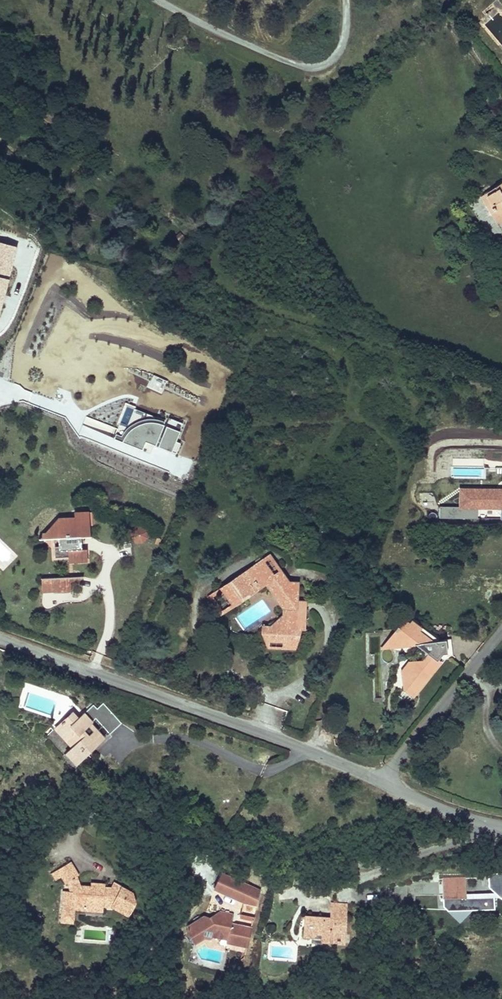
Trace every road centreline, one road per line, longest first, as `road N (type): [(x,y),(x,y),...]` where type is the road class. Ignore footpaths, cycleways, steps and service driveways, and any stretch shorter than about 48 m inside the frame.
road 1 (residential): [(0,838),(58,809),(129,809),(291,869),(436,847),(479,821)]
road 2 (residential): [(0,641),(378,778)]
road 3 (residential): [(501,630),(378,778)]

